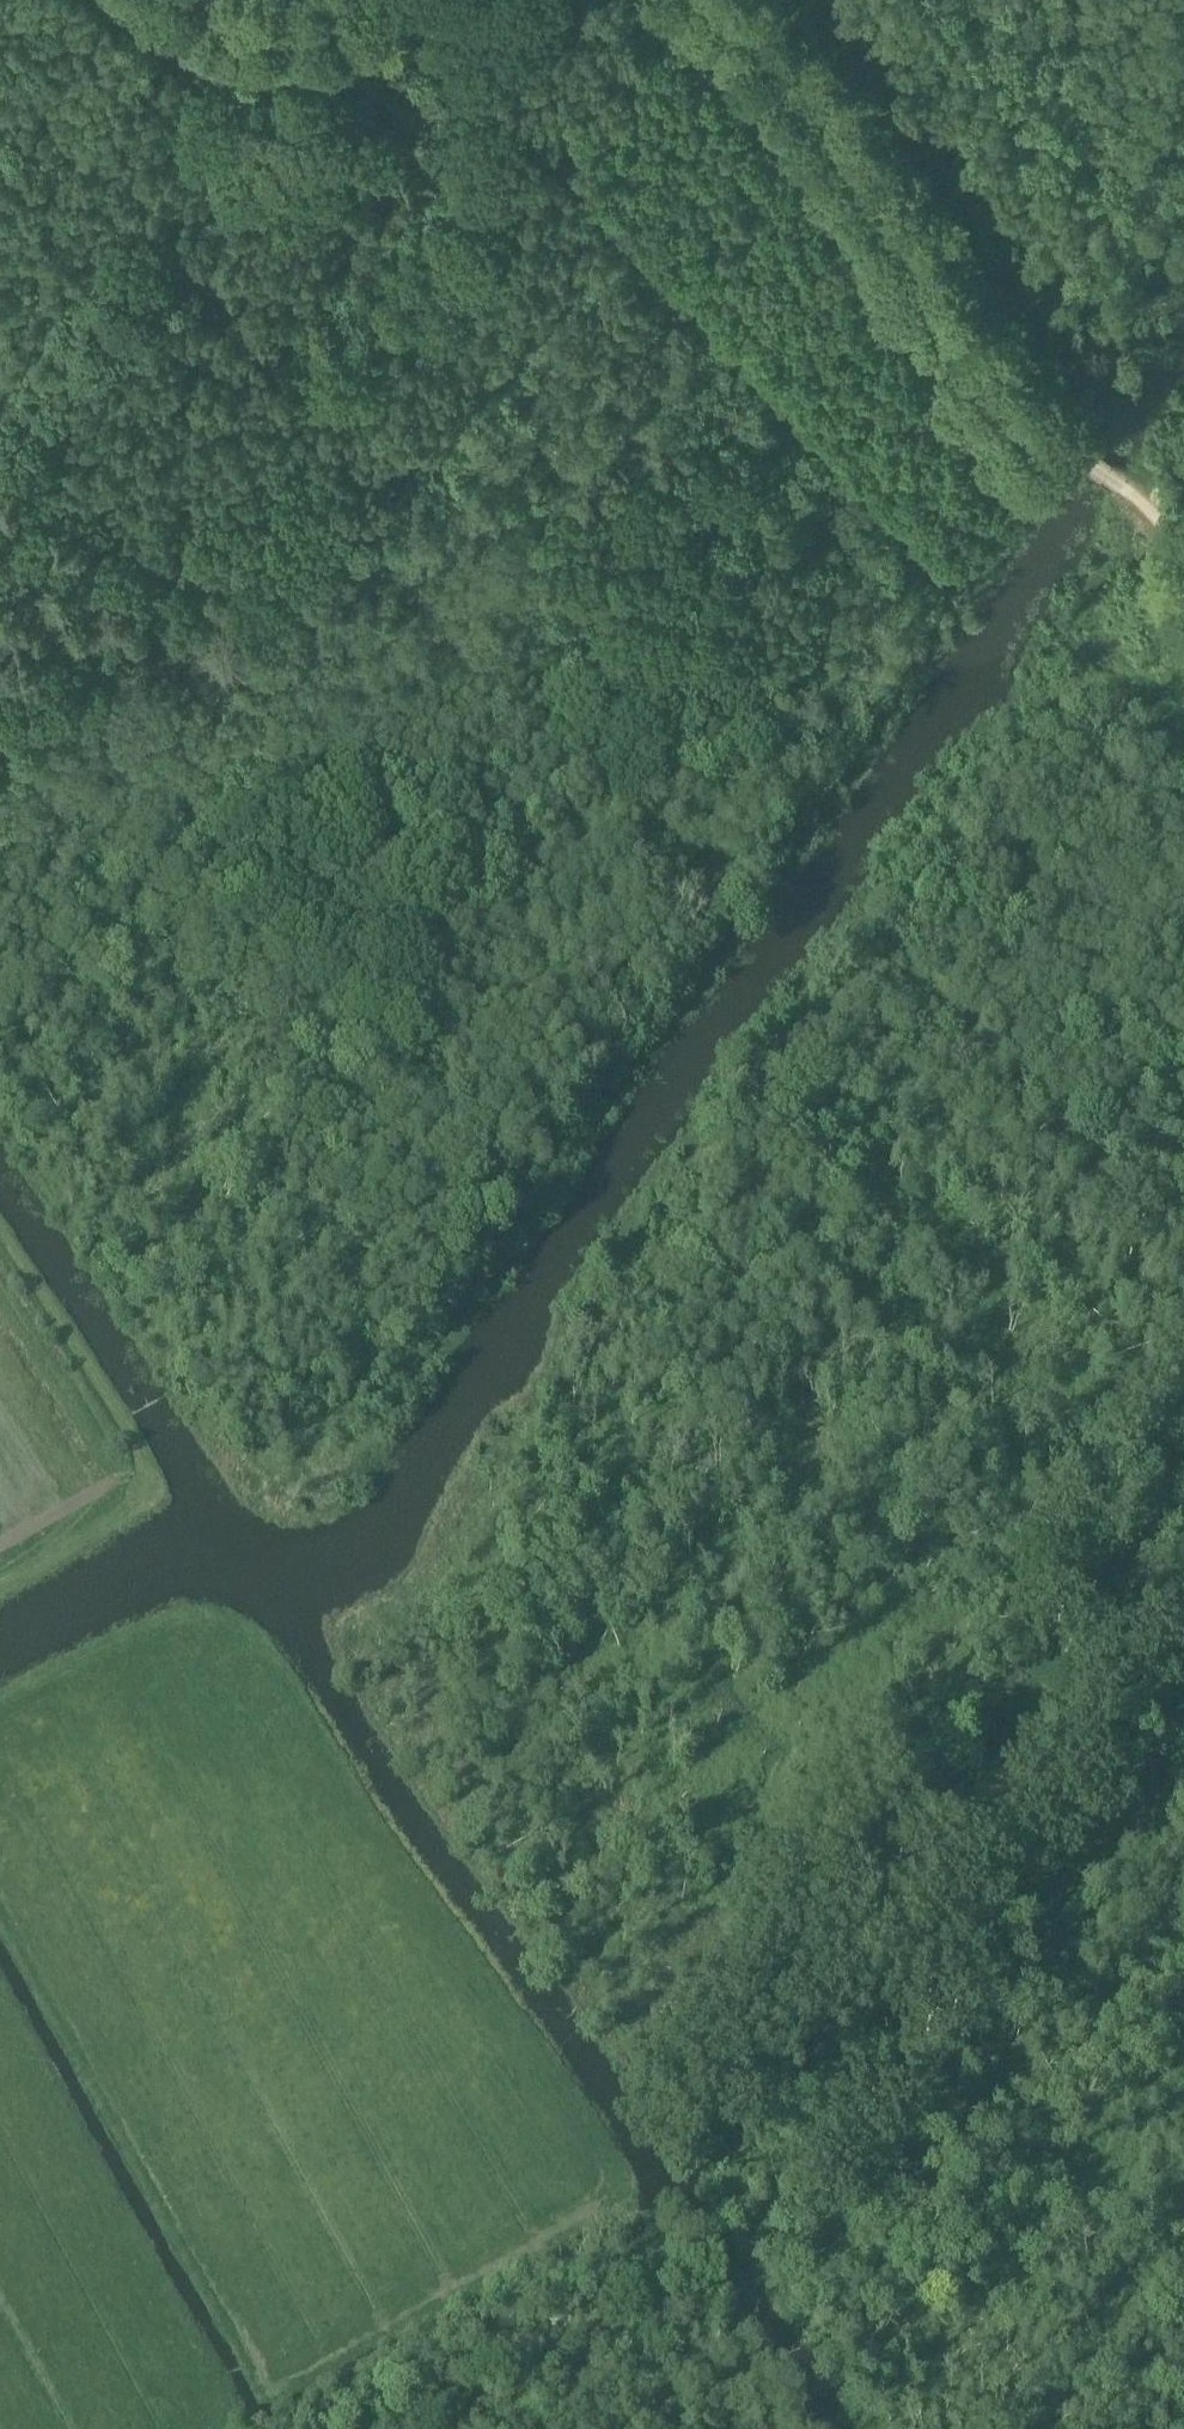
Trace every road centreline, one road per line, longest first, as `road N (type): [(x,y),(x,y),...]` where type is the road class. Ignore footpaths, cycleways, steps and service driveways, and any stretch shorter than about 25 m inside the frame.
road 1 (track): [(1183,545),(1128,489),(1062,445),(953,325),(885,196),(721,0)]

